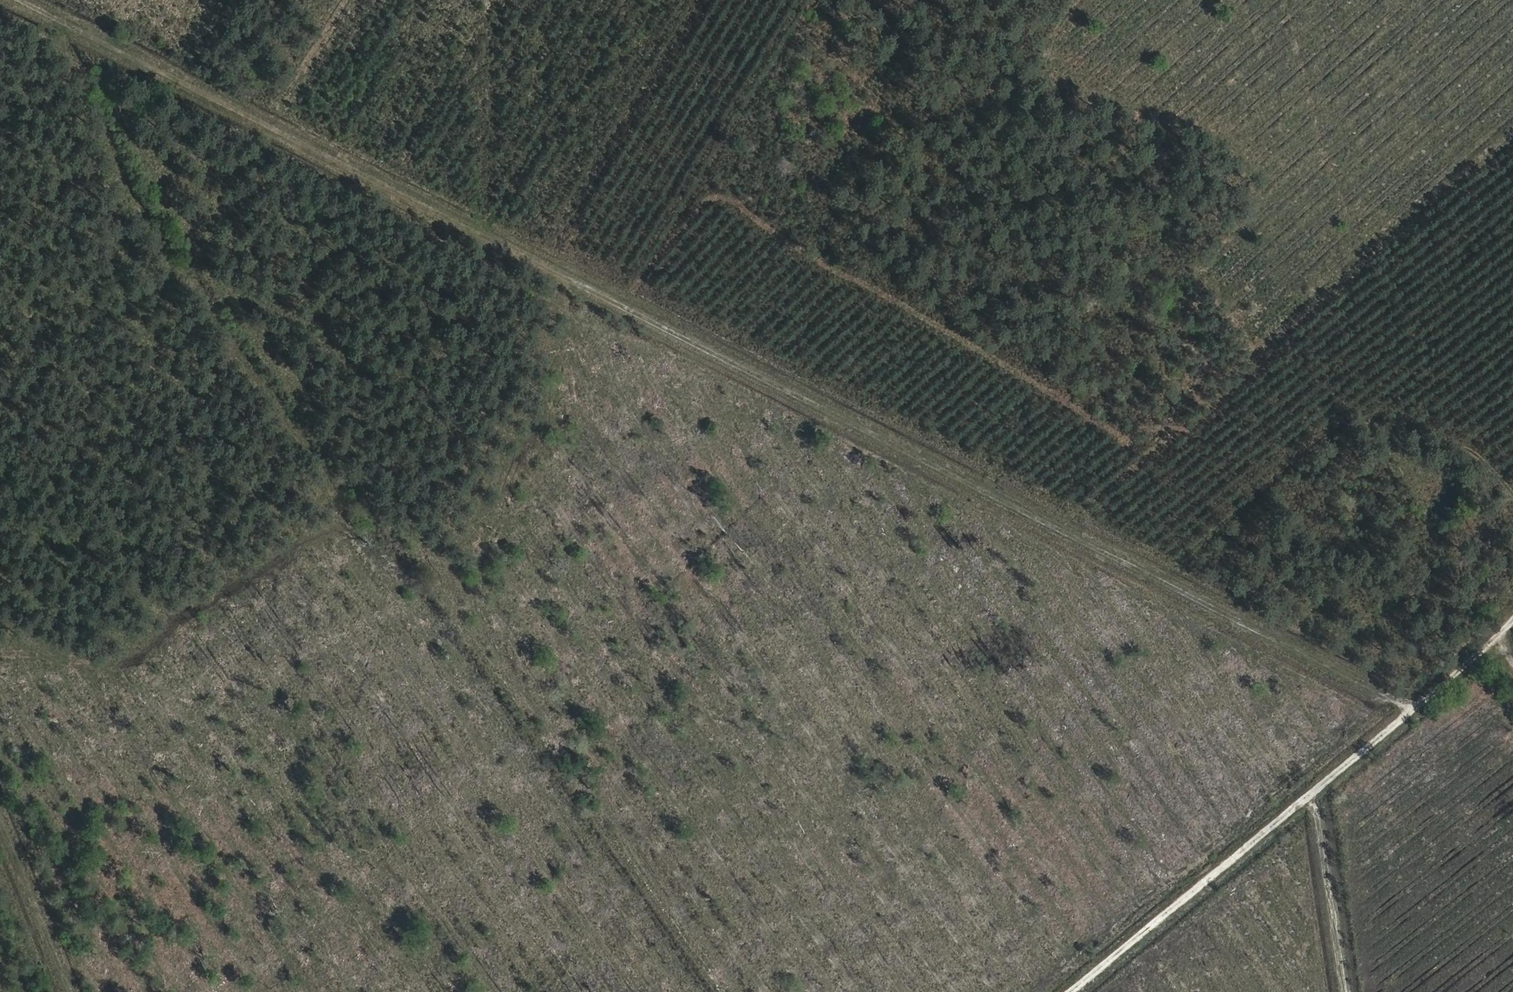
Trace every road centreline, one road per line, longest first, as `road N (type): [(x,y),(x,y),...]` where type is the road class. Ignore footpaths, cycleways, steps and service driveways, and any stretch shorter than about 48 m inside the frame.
road 1 (track): [(57,0),(751,376),(1150,565),(1408,705)]
road 2 (track): [(1055,991),(1512,619)]
road 3 (track): [(81,991),(0,787)]
road 4 (track): [(1301,792),(1335,991)]

